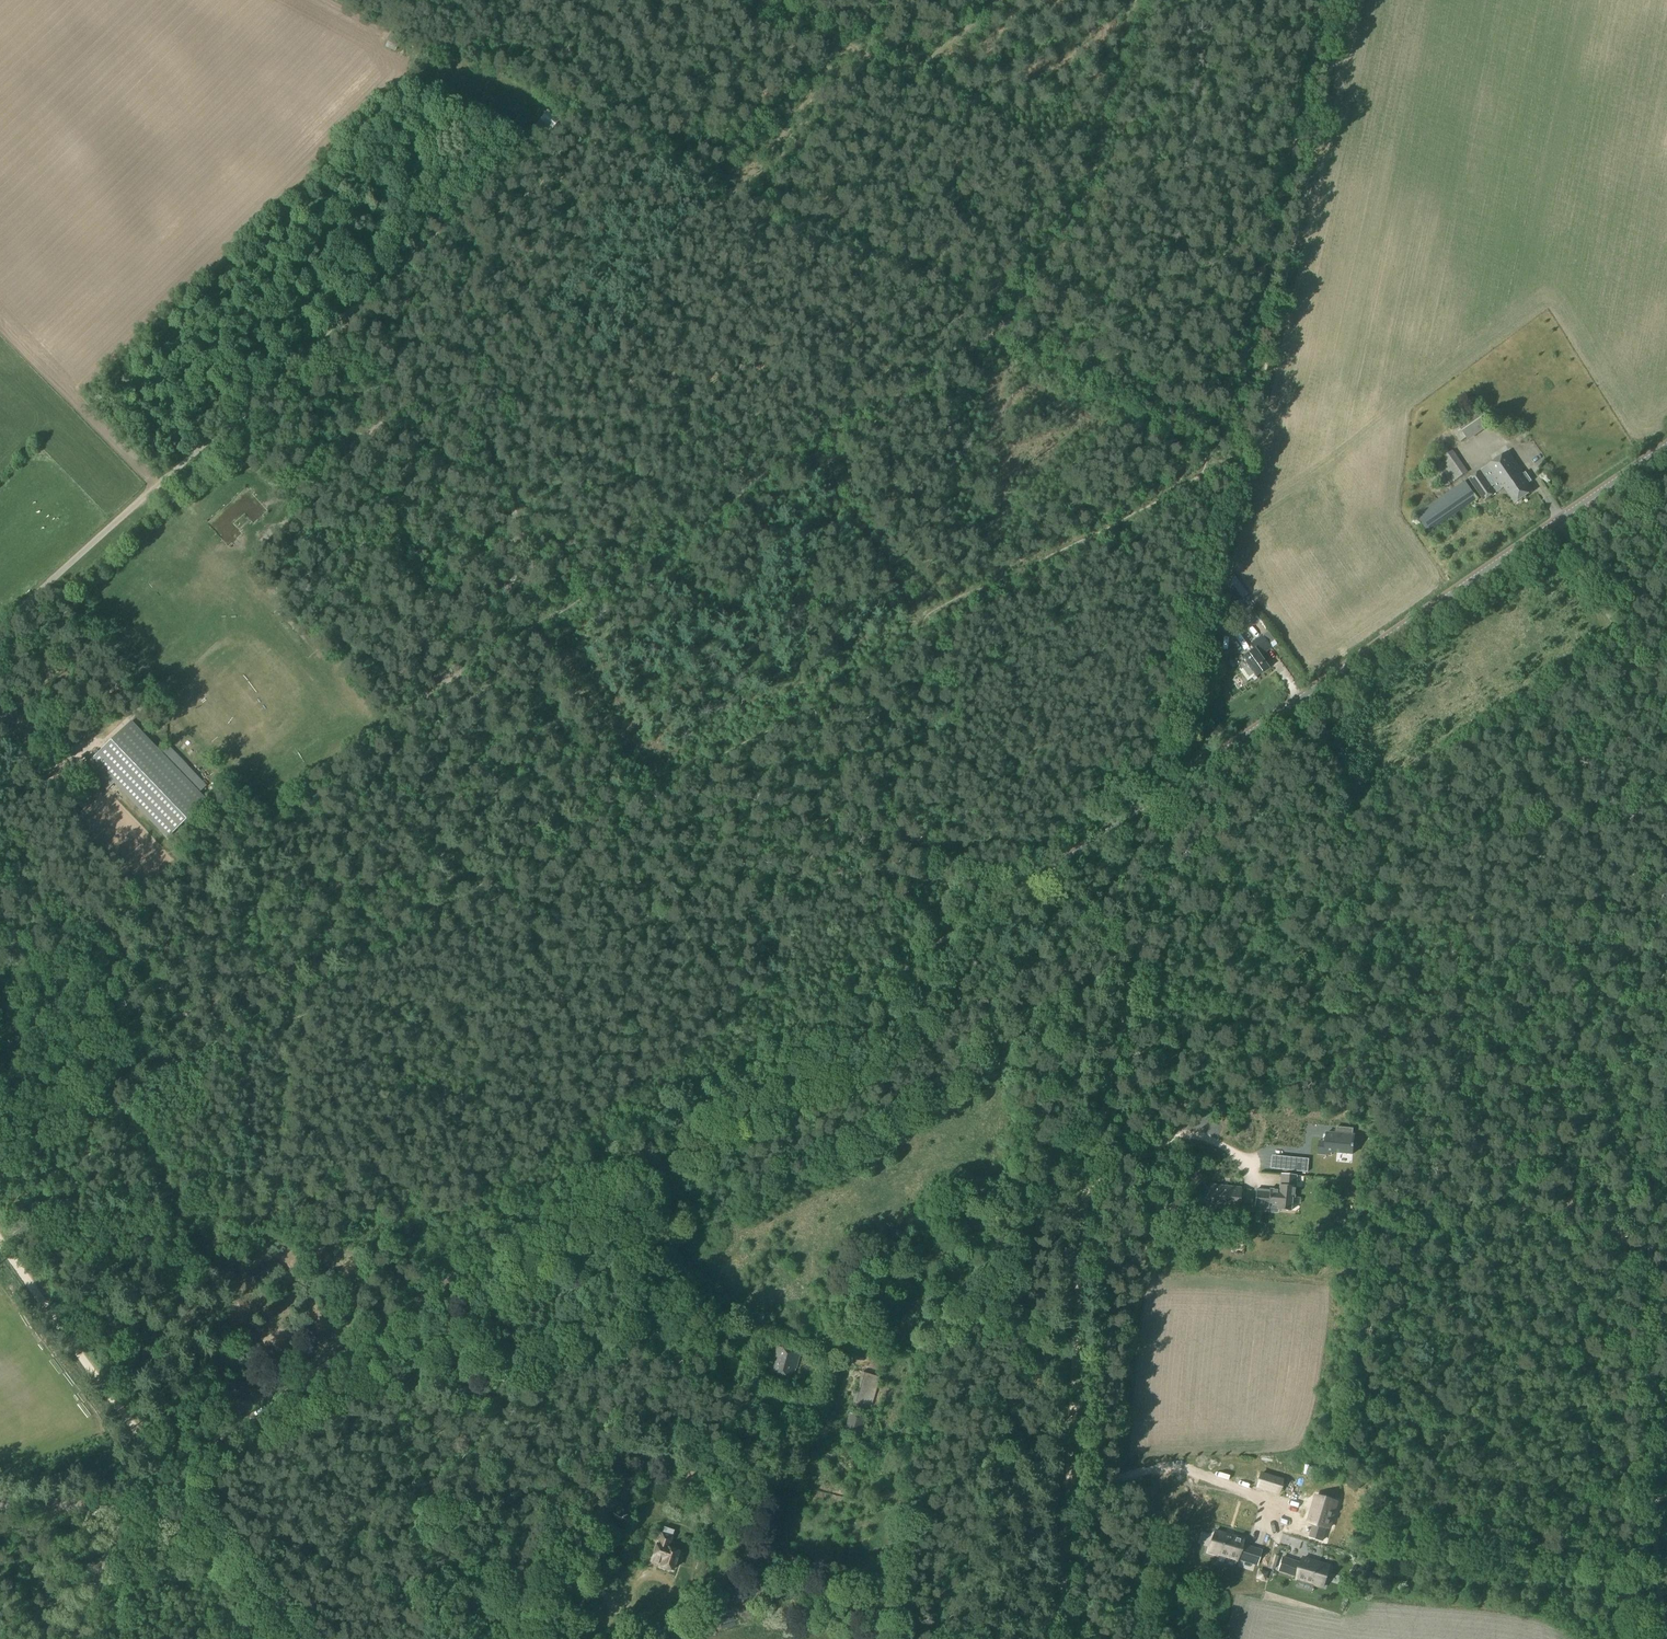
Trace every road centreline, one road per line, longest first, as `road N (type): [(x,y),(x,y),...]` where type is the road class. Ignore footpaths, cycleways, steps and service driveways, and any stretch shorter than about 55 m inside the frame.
road 1 (tertiary): [(129,1520),(173,1477),(582,1189),(1560,519)]
road 2 (track): [(1169,827),(1142,834),(1106,898),(1039,960),(617,1216),(436,1351),(423,1371),(410,1509),(478,1597),(514,1628)]
road 3 (track): [(0,1165),(111,1099),(121,1102),(531,849),(932,639)]
road 4 (track): [(749,476),(521,647),(409,709),(393,756),(363,763),(156,888),(138,911),(120,901),(0,981)]
road 5 (track): [(1065,1638),(1083,1200),(1184,773)]
road 6 (track): [(1579,1071),(1593,1035),(1592,997),(1577,979),(1468,953),(1441,935),(1415,931),(1389,943),(1342,1008),(1260,1078),(1083,1200)]
road 7 (track): [(444,228),(749,476),(987,337)]
road 8 (track): [(1342,1008),(1387,1038),(1452,1036),(1536,1054),(1579,1071),(1591,1097),(1593,1126),(1577,1189),(1565,1202),(1366,1134)]
road 9 (track): [(1565,1202),(1522,1287),(1482,1322),(1461,1446),(1467,1484),(1448,1536),(1662,1552)]
road 10 (track): [(1169,827),(1279,837),(1339,830),(1444,900),(1666,946)]
road 11 (track): [(1666,1112),(1648,1212),(1666,1633)]
road 12 (track): [(310,1638),(187,1495),(0,1243)]
road 13 (track): [(1255,461),(1357,0)]
road 14 (track): [(617,1216),(624,1227),(626,1356),(602,1391),(604,1455),(508,1638)]
road 15 (unclassified): [(0,617),(331,326)]
road 16 (track): [(1130,0),(1090,184),(1000,294),(987,337)]
road 17 (track): [(1224,462),(932,639)]
road 18 (track): [(1246,459),(1224,462),(987,337)]
road 19 (track): [(997,0),(922,63),(893,70),(764,0)]
road 20 (track): [(834,422),(818,459),(821,472),(932,639)]
road 21 (track): [(1272,1505),(1184,1467),(1070,1489)]
road 22 (unclassified): [(1666,663),(1623,640),(1560,519)]
road 23 (track): [(1215,1638),(1221,1604),(1185,1552),(1162,1468)]
road 24 (track): [(731,188),(806,107),(840,43)]
road 25 (track): [(444,228),(527,141),(545,107)]
road 26 (track): [(331,326),(444,228)]
road 27 (unclassified): [(0,1502),(84,1507),(129,1520)]
road 28 (tertiary): [(75,1638),(129,1520)]
road 29 (tertiary): [(1560,519),(1666,446)]

